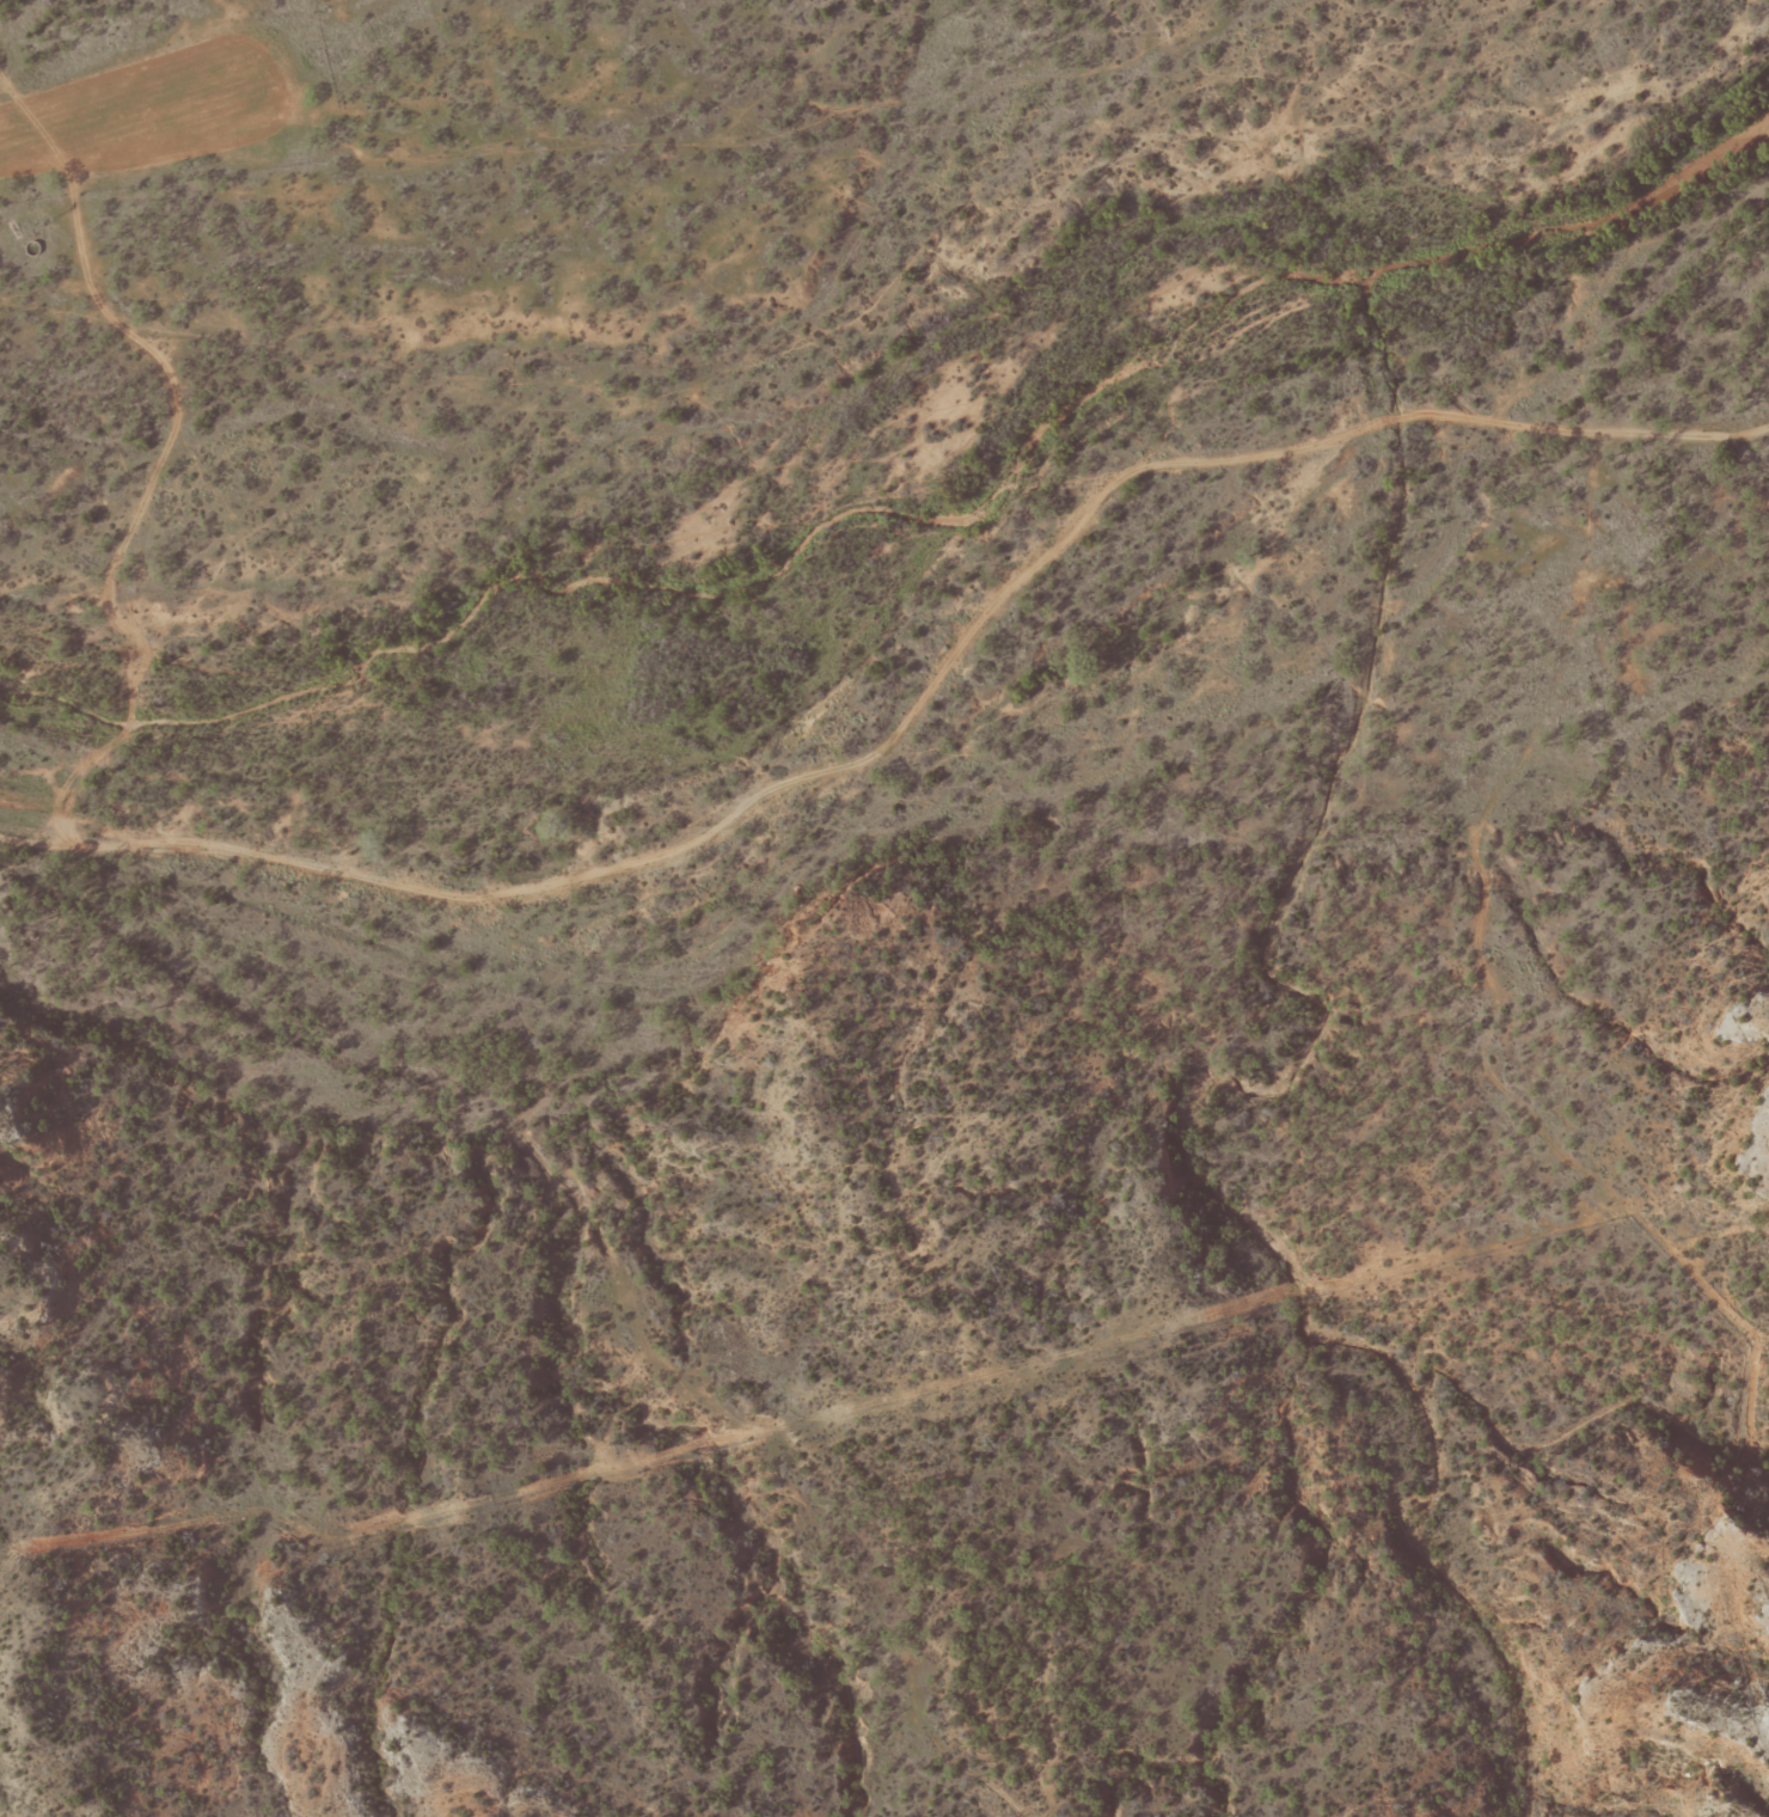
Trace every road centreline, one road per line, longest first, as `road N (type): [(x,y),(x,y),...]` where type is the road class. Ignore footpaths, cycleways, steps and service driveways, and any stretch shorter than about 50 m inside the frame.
road 1 (residential): [(0,853),(374,888),(694,864),(924,767),(1082,724),(1256,640),(1408,506),(1716,487),(1768,454)]

